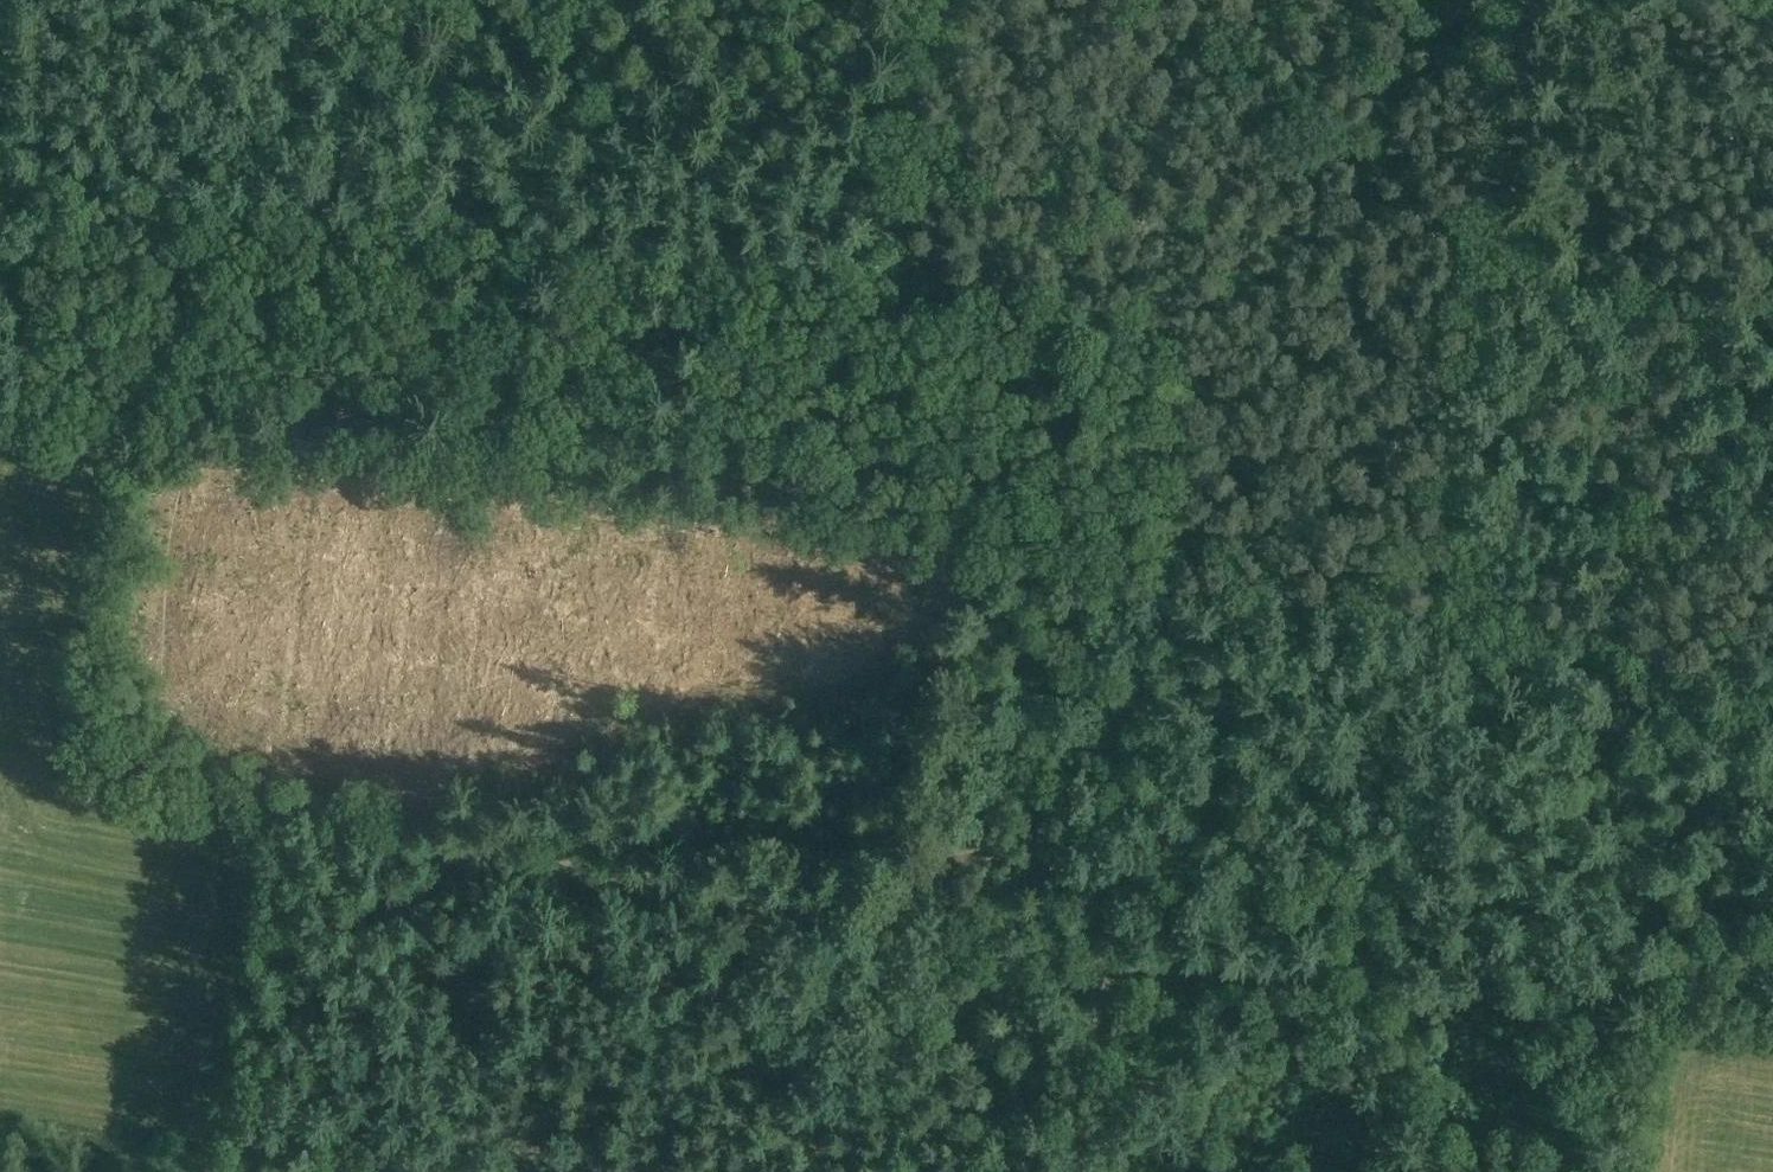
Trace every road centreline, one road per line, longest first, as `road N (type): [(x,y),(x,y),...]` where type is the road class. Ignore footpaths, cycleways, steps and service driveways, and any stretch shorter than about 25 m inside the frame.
road 1 (track): [(1101,967),(1283,976),(1498,1010),(1680,970),(1772,970)]
road 2 (track): [(1073,1171),(1097,1016),(1099,901),(1078,873),(1023,856)]

